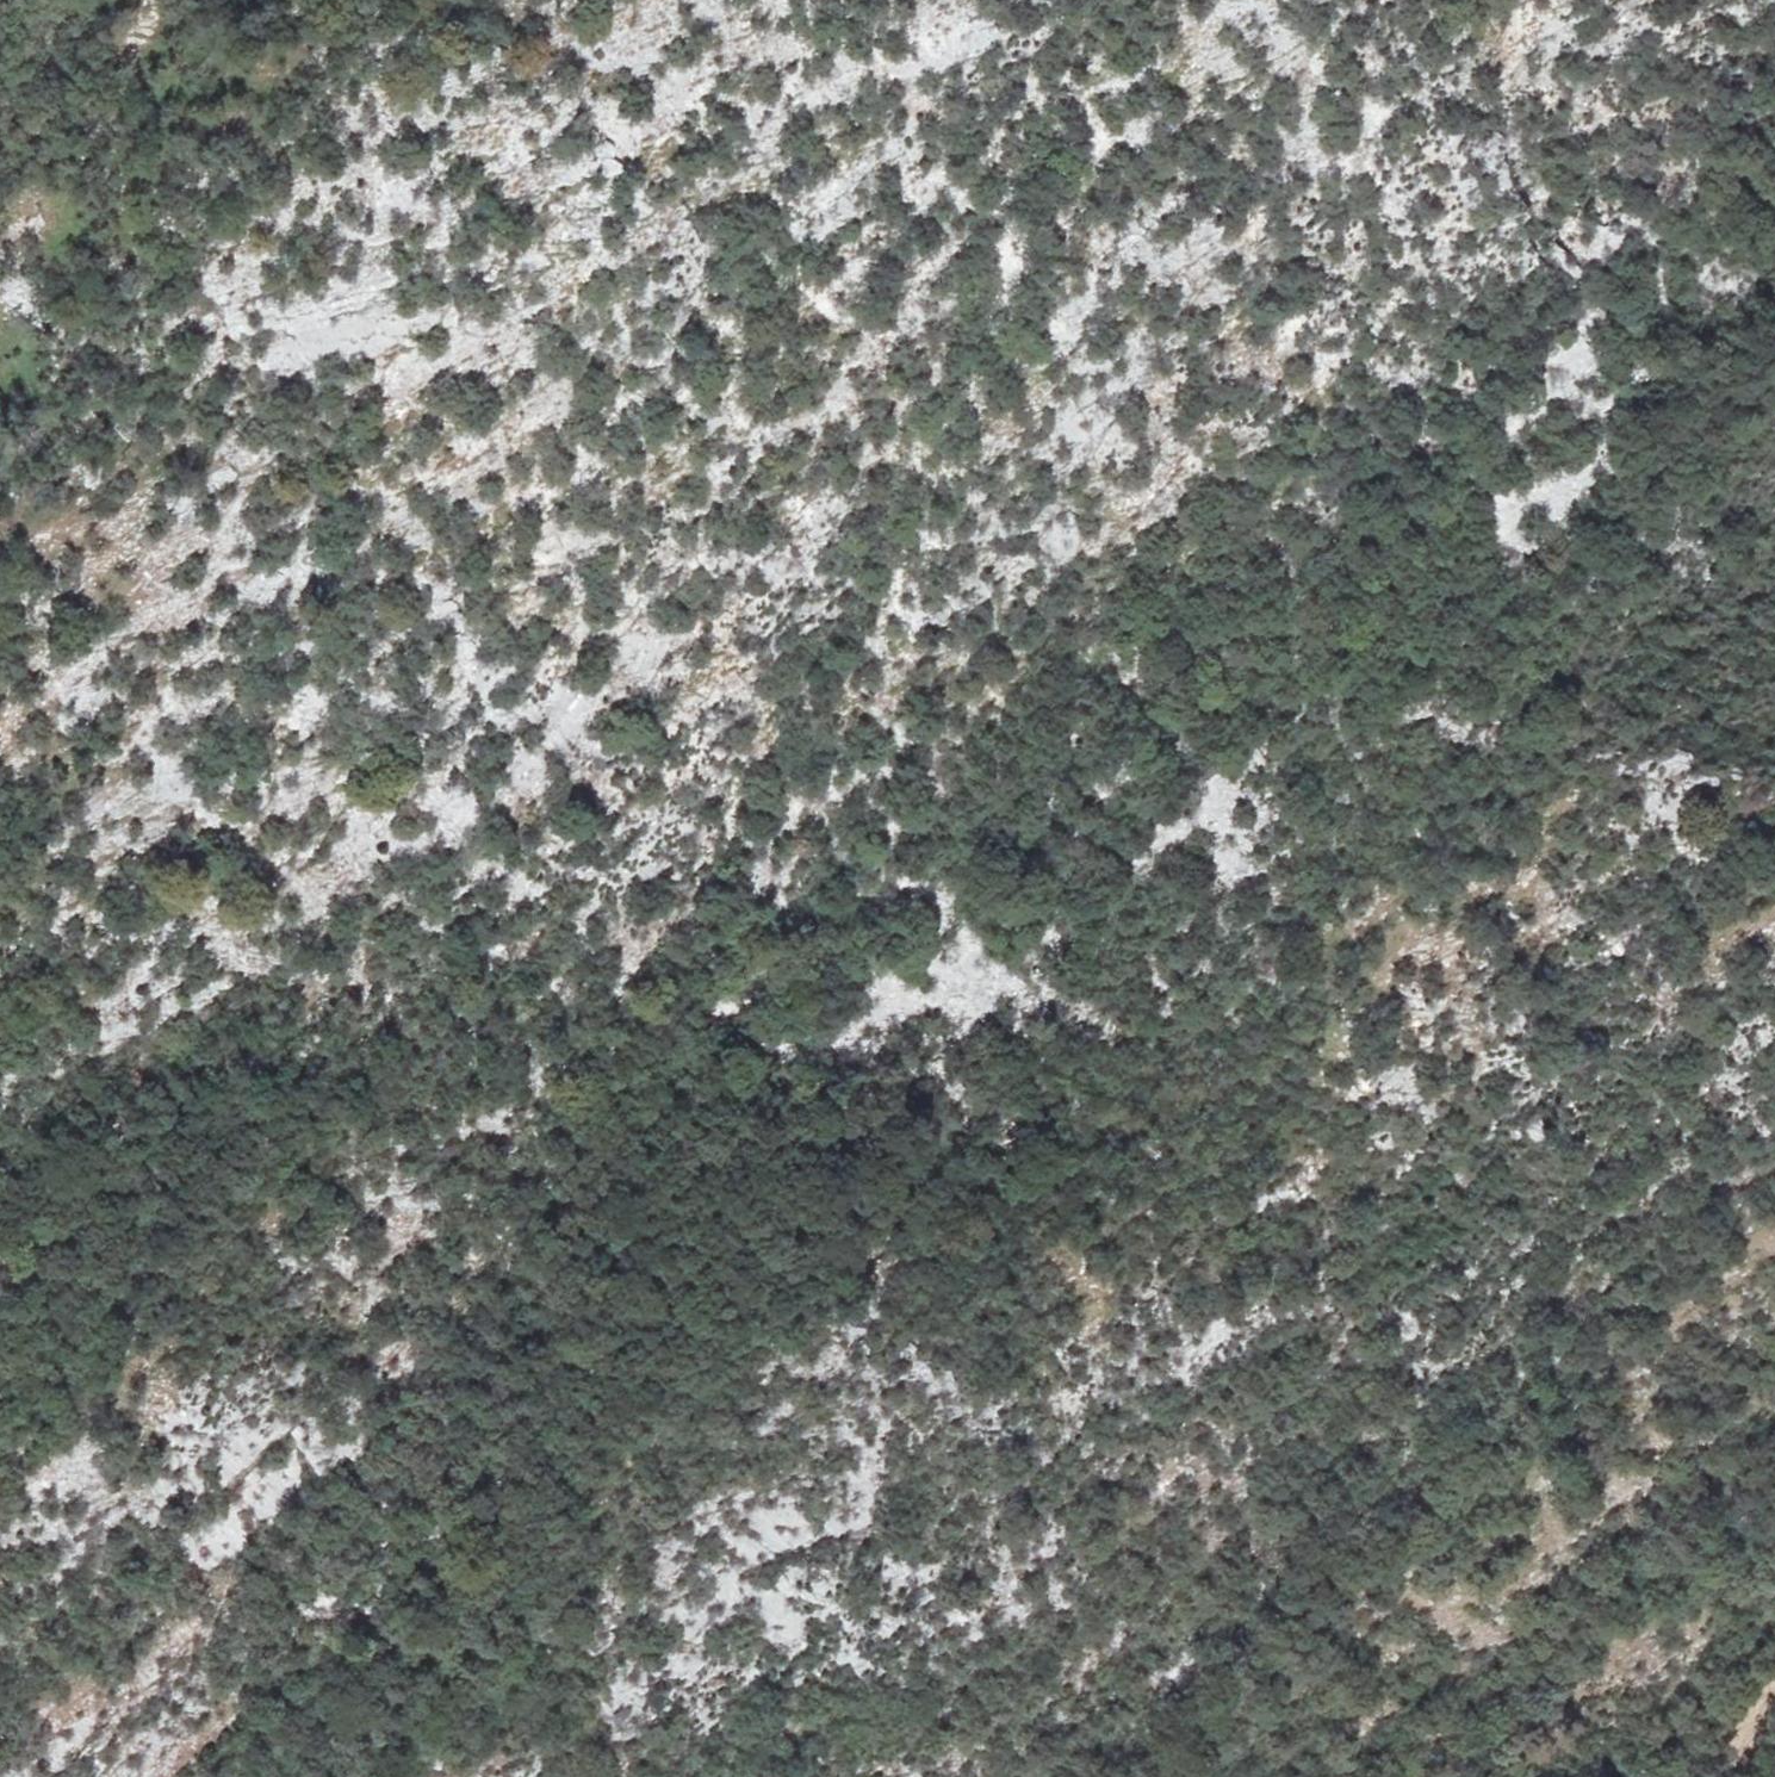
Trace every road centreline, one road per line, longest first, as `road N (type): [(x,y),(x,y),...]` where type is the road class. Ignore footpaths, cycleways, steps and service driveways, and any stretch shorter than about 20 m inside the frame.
road 1 (track): [(1702,1776),(1774,1661)]

